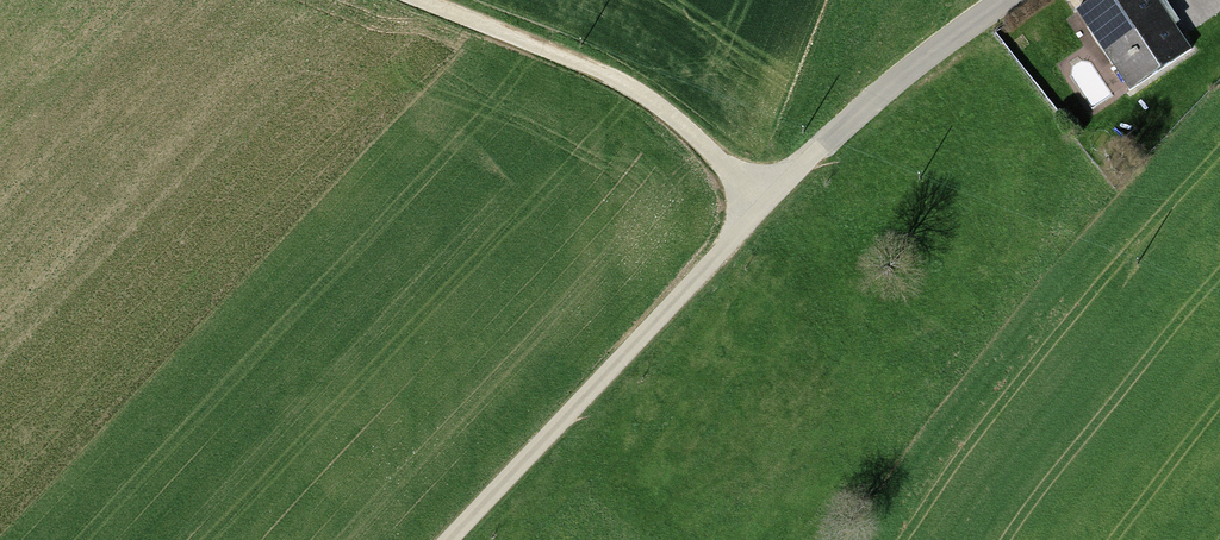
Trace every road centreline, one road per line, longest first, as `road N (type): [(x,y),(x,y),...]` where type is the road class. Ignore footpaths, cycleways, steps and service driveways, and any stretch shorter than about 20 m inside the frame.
road 1 (track): [(766,209),(454,539)]
road 2 (track): [(408,0),(628,86),(691,131),(766,209)]
road 3 (track): [(1016,0),(854,121),(766,209)]

